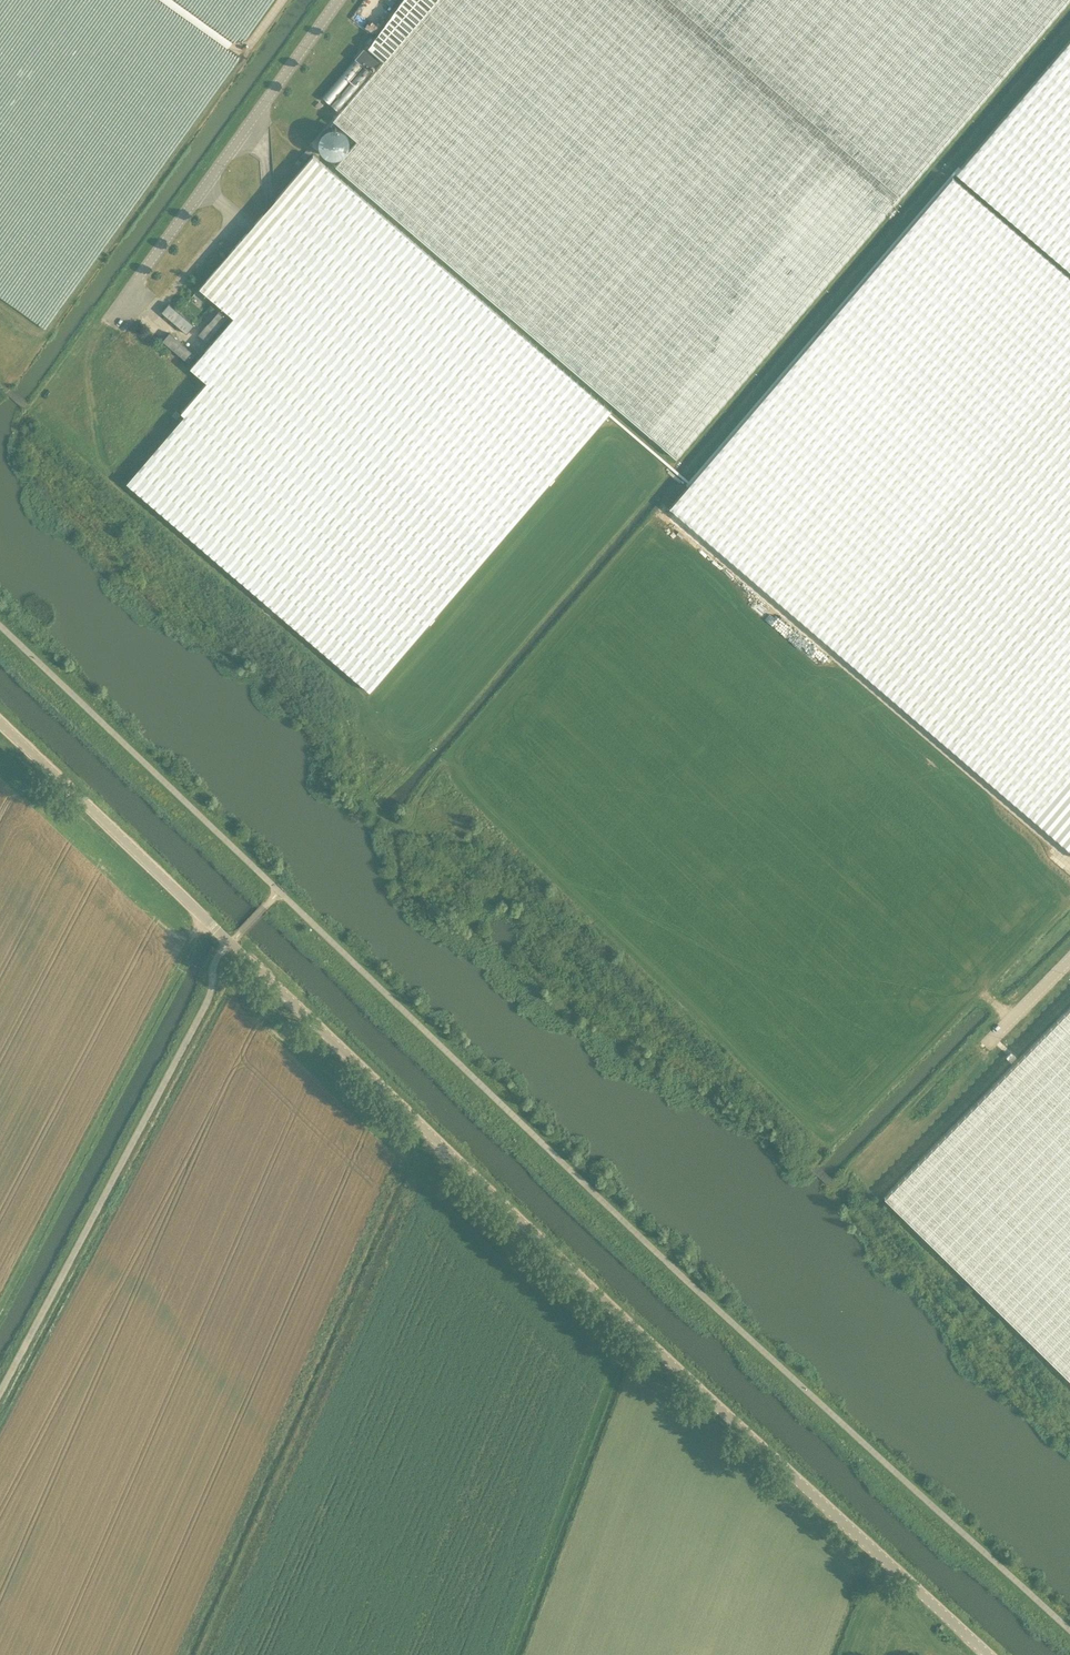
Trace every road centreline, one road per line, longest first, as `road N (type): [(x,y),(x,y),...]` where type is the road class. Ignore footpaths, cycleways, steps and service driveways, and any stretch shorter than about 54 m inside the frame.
road 1 (tertiary): [(985,1654),(0,721)]
road 2 (unclassified): [(139,280),(340,0)]

